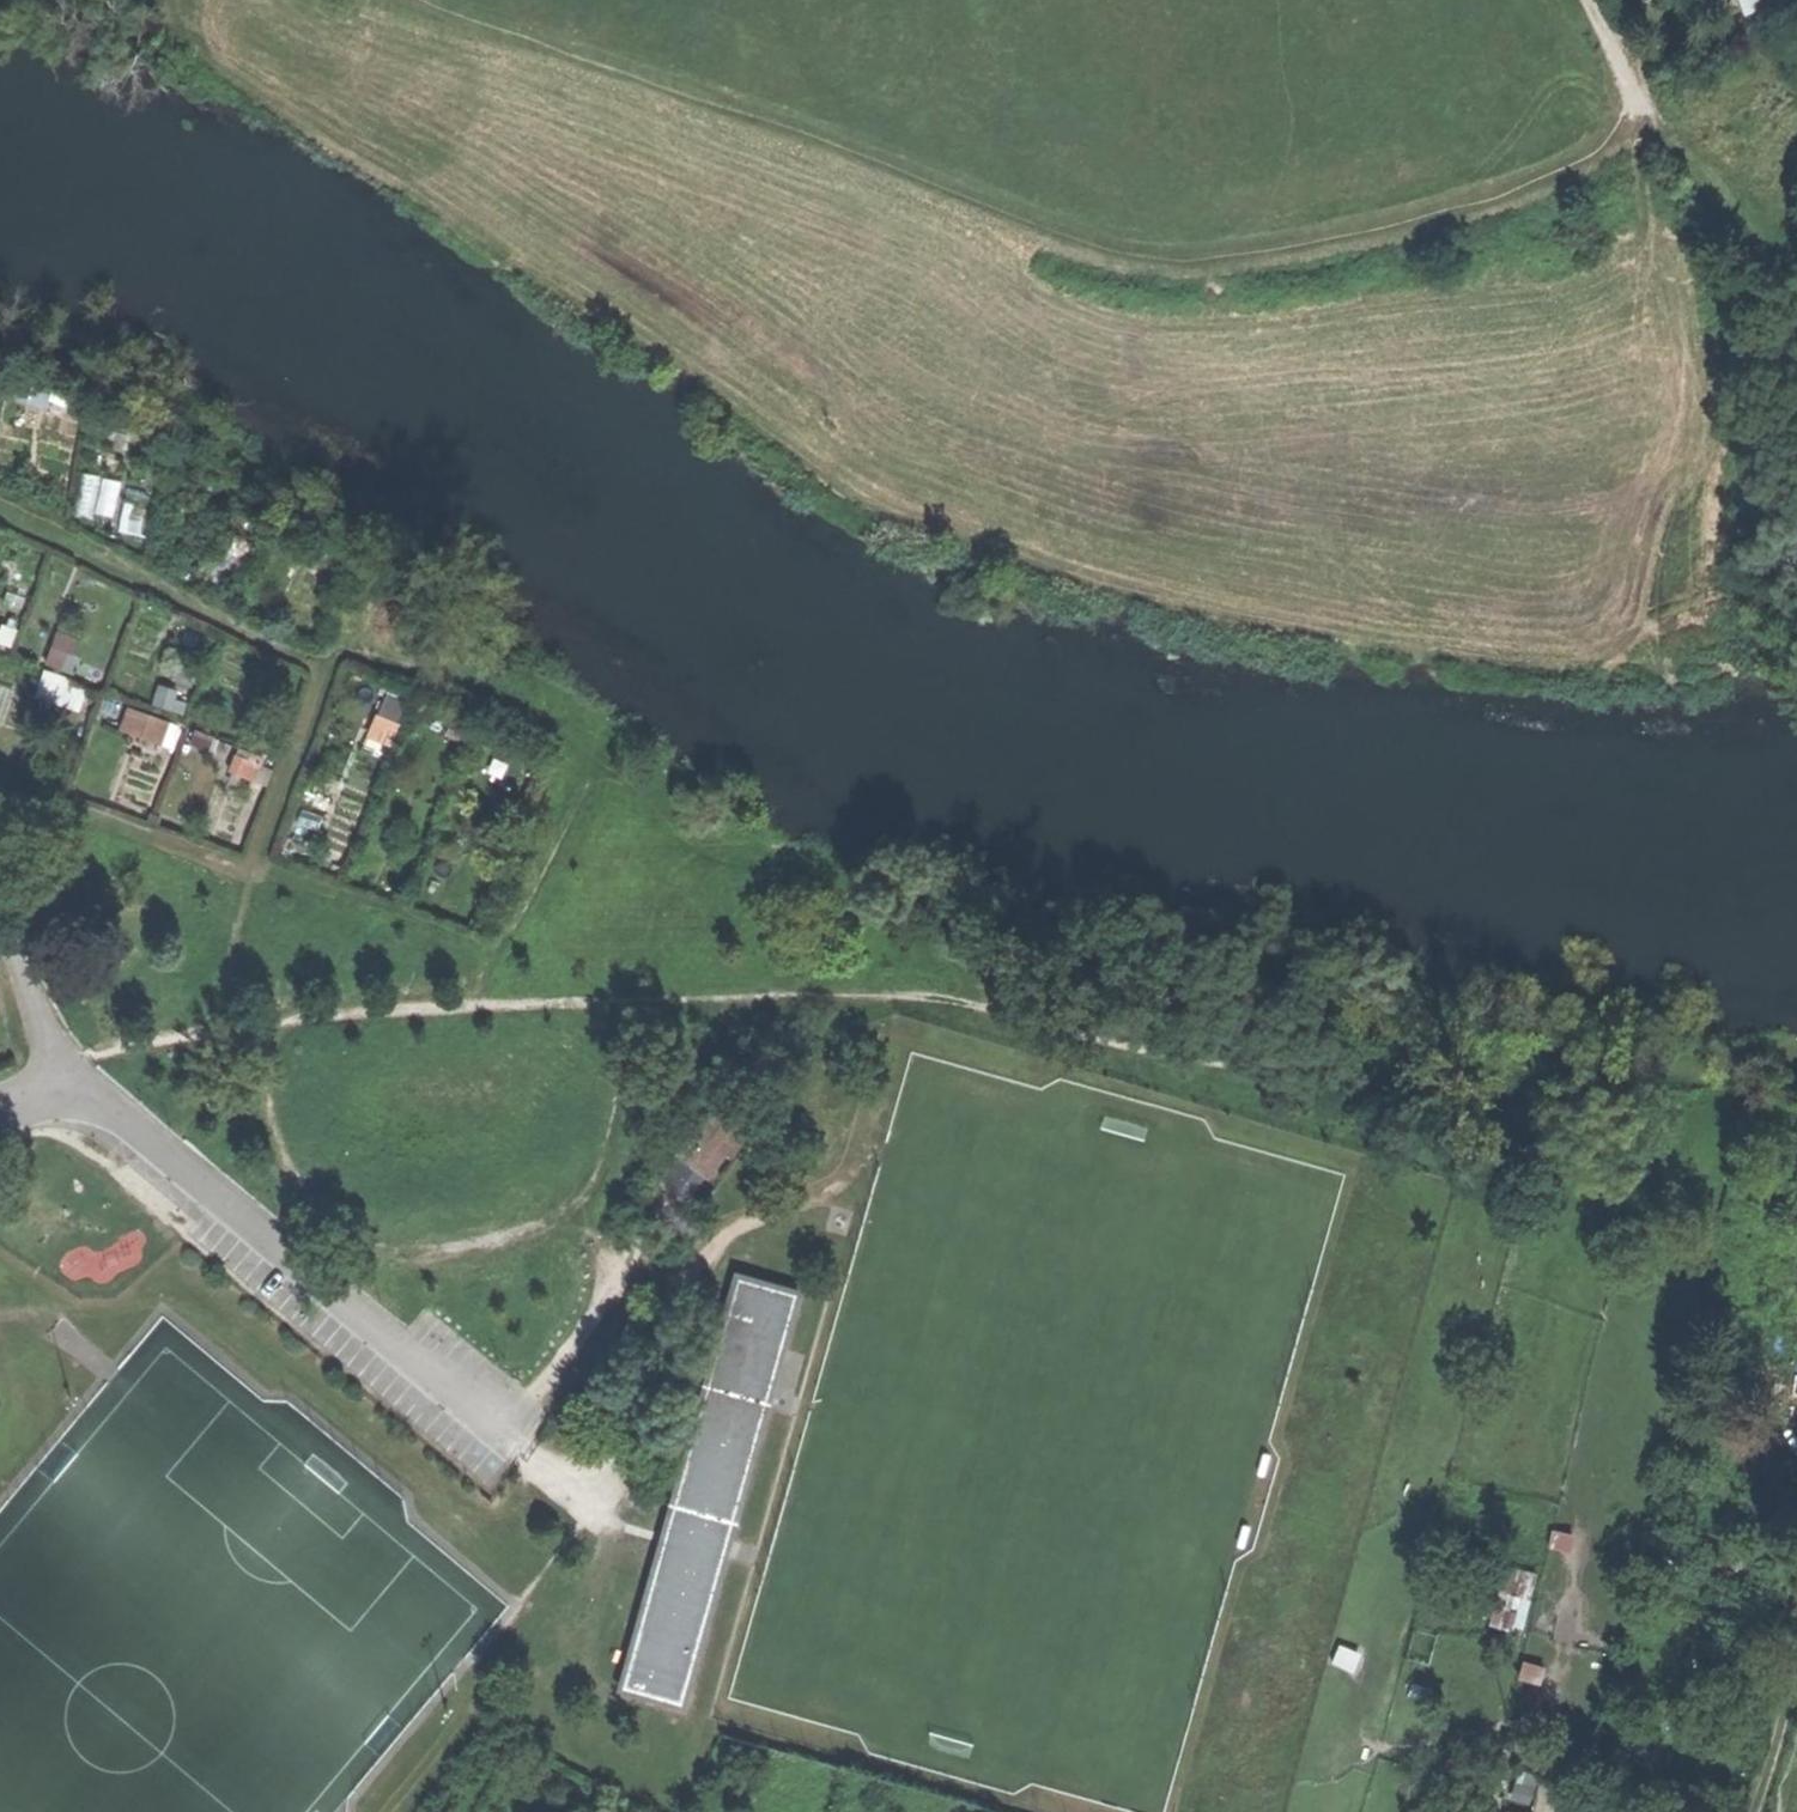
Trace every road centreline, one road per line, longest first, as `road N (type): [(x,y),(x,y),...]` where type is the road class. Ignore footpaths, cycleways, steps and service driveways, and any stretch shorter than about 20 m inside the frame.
road 1 (track): [(421,0),(809,135),(1108,251),(1183,262),(1244,257),(1484,204),(1615,140),(1636,113),(1635,87),(1590,0)]
road 2 (track): [(1796,1670),(1753,1811)]

